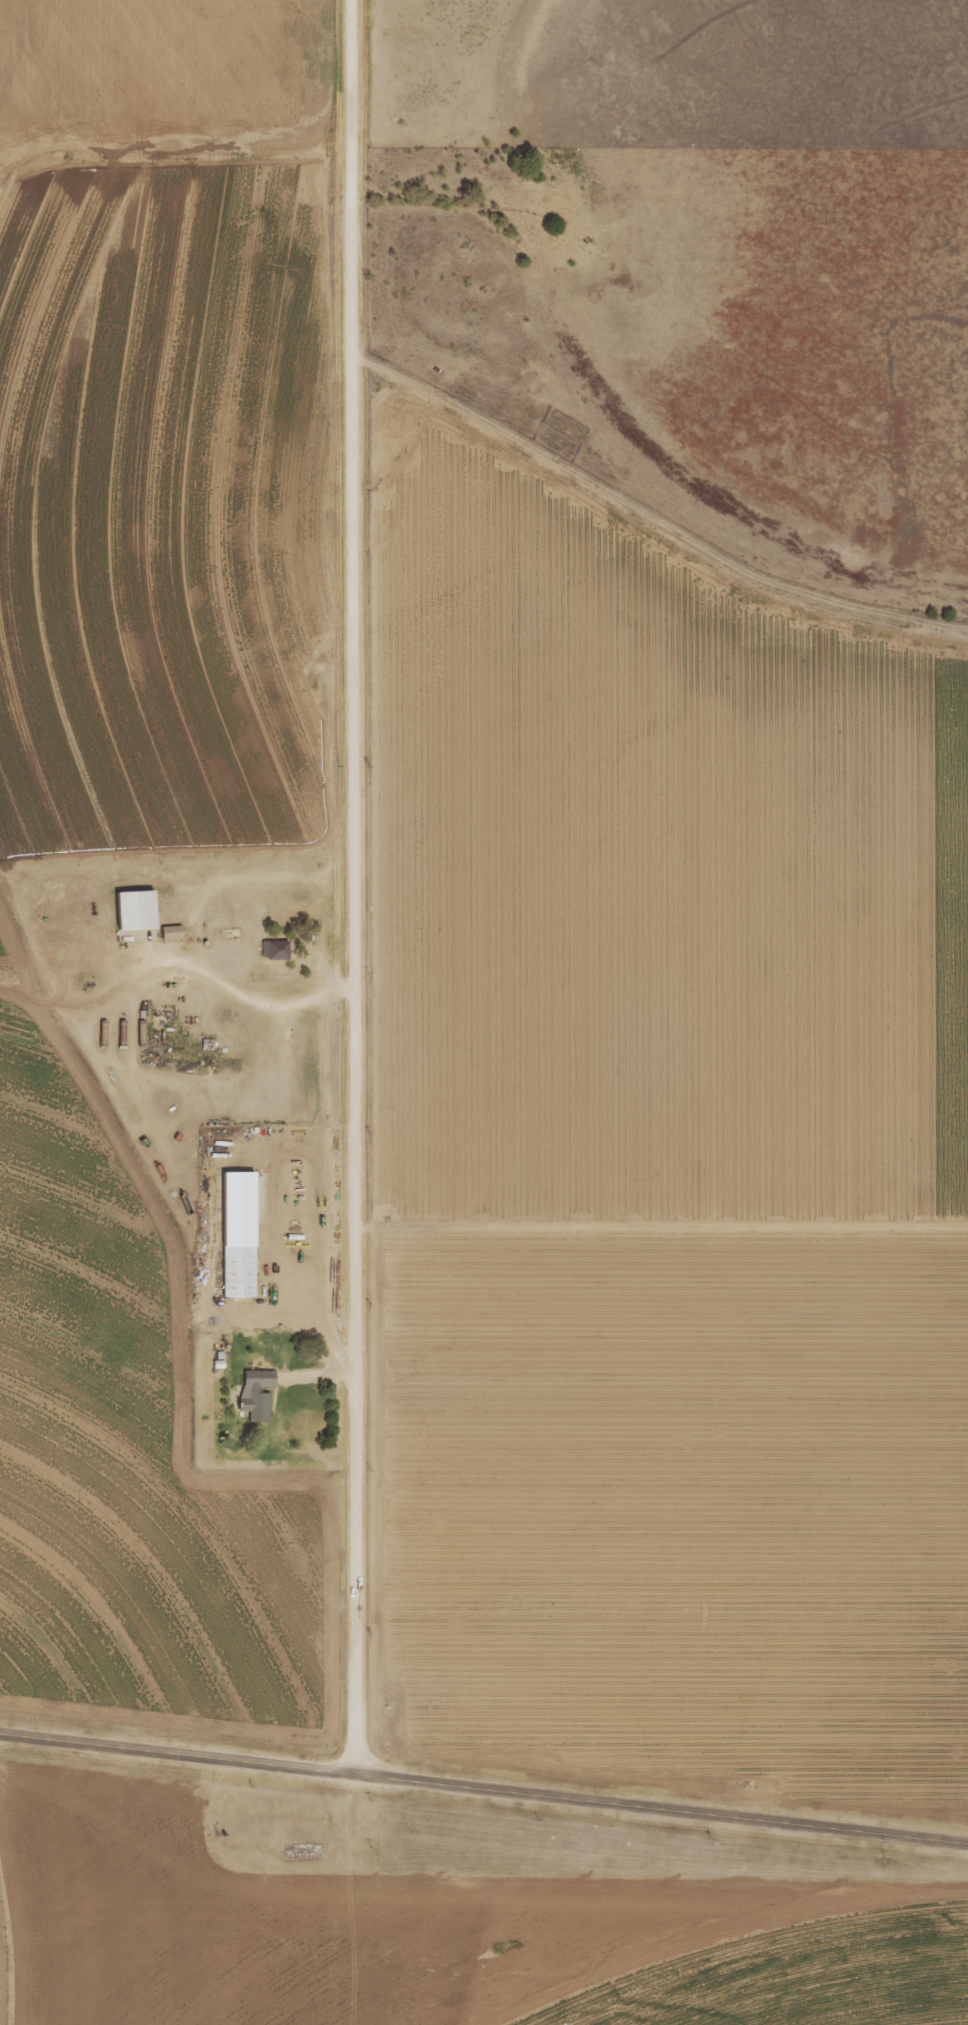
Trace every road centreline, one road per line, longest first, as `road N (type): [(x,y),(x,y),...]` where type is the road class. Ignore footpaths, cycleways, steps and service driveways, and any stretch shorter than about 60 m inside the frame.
road 1 (residential): [(353,1780),(357,991),(347,0)]
road 2 (secondary): [(0,1736),(967,1845)]

